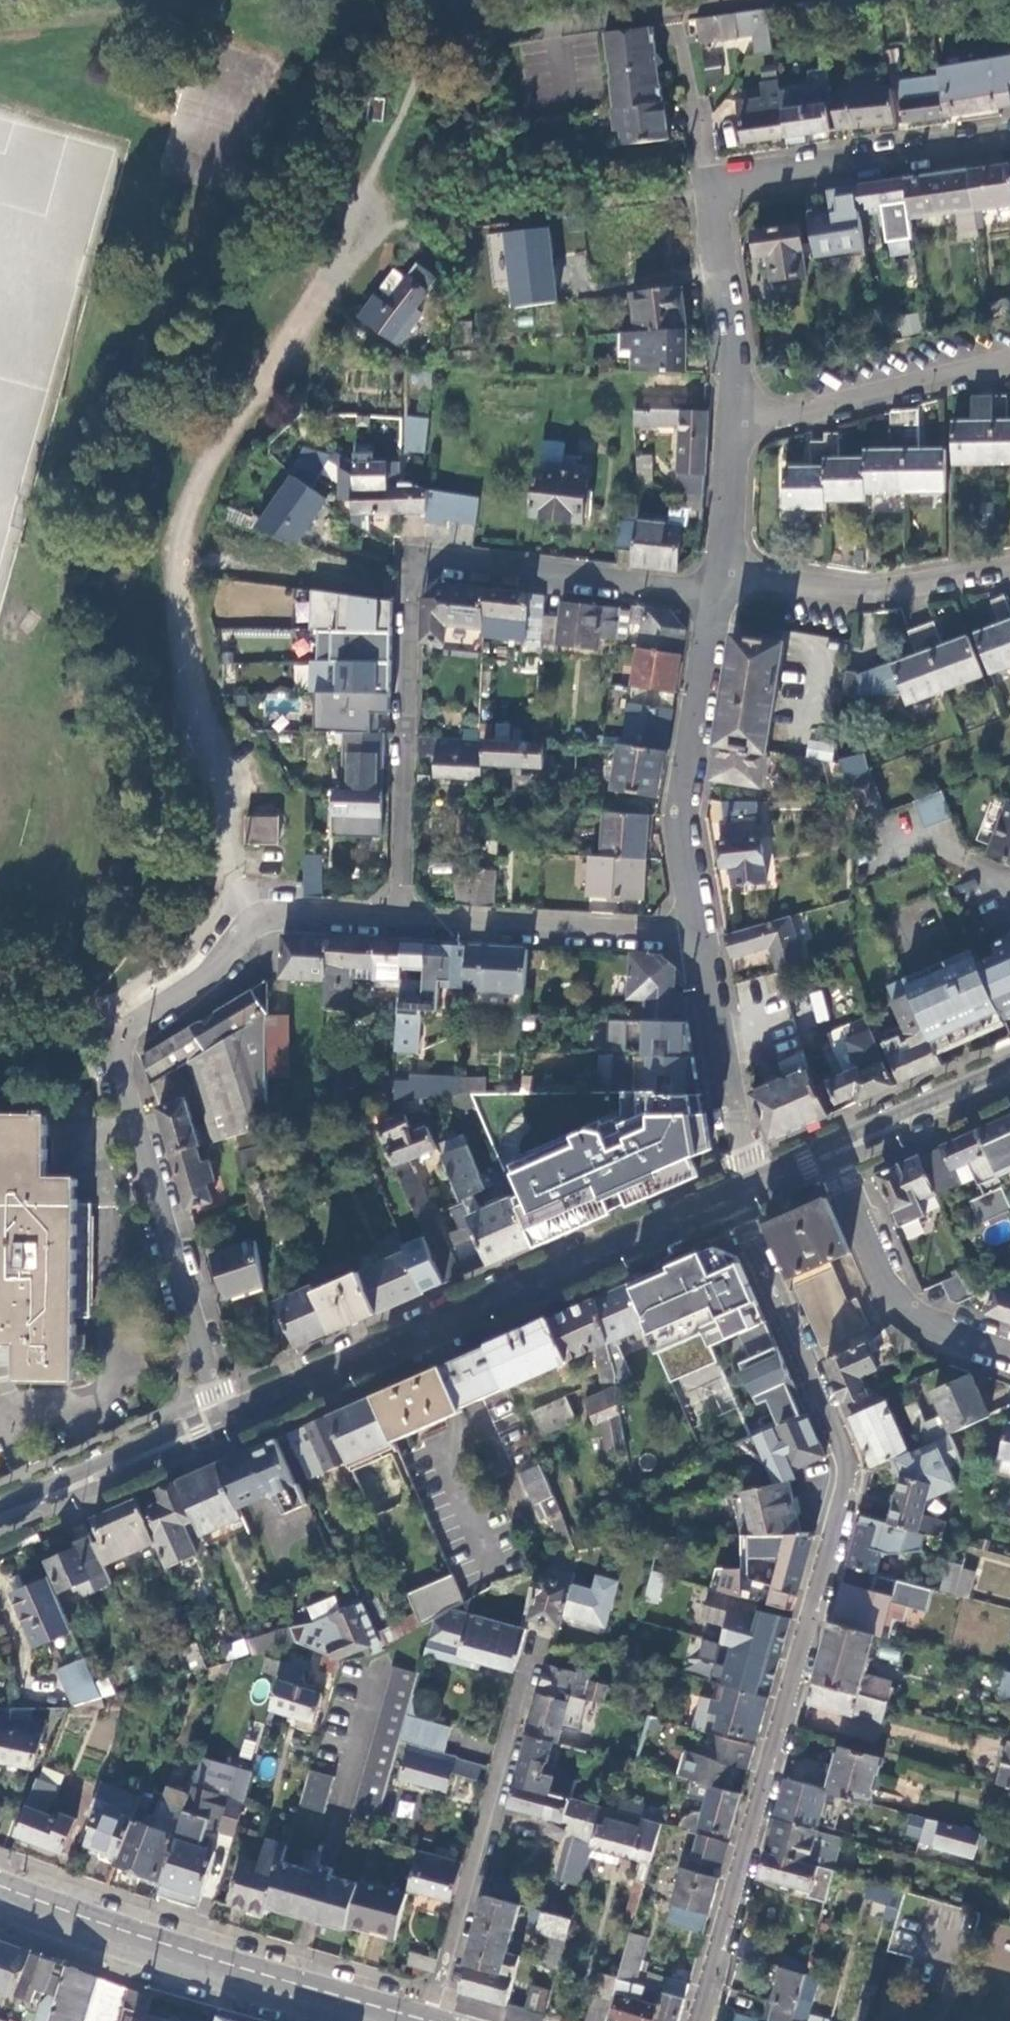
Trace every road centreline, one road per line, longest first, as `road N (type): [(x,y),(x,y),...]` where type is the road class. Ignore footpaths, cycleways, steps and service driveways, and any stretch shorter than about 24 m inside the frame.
road 1 (residential): [(731,1196),(845,1468),(700,2020)]
road 2 (residential): [(401,921),(258,916),(207,978),(132,1022),(112,1048),(229,1420)]
road 3 (residential): [(718,595),(413,560),(401,921)]
road 4 (tertiary): [(731,1196),(229,1420)]
road 5 (residential): [(738,417),(704,187),(1009,138)]
road 6 (secondary): [(0,1899),(385,2020)]
road 7 (residential): [(433,2020),(538,1646)]
road 8 (residential): [(701,941),(686,864),(718,595)]
road 9 (residential): [(701,941),(401,921)]
road 10 (residential): [(721,568),(858,594),(1009,566)]
road 11 (residential): [(1009,1352),(918,1321),(896,1301),(834,1150)]
road 12 (residential): [(1009,358),(738,417)]
road 13 (residential): [(748,1188),(701,941)]
road 14 (tertiary): [(229,1420),(0,1518)]
road 15 (tertiary): [(1009,1073),(834,1150)]
road 16 (residential): [(721,568),(738,417)]

